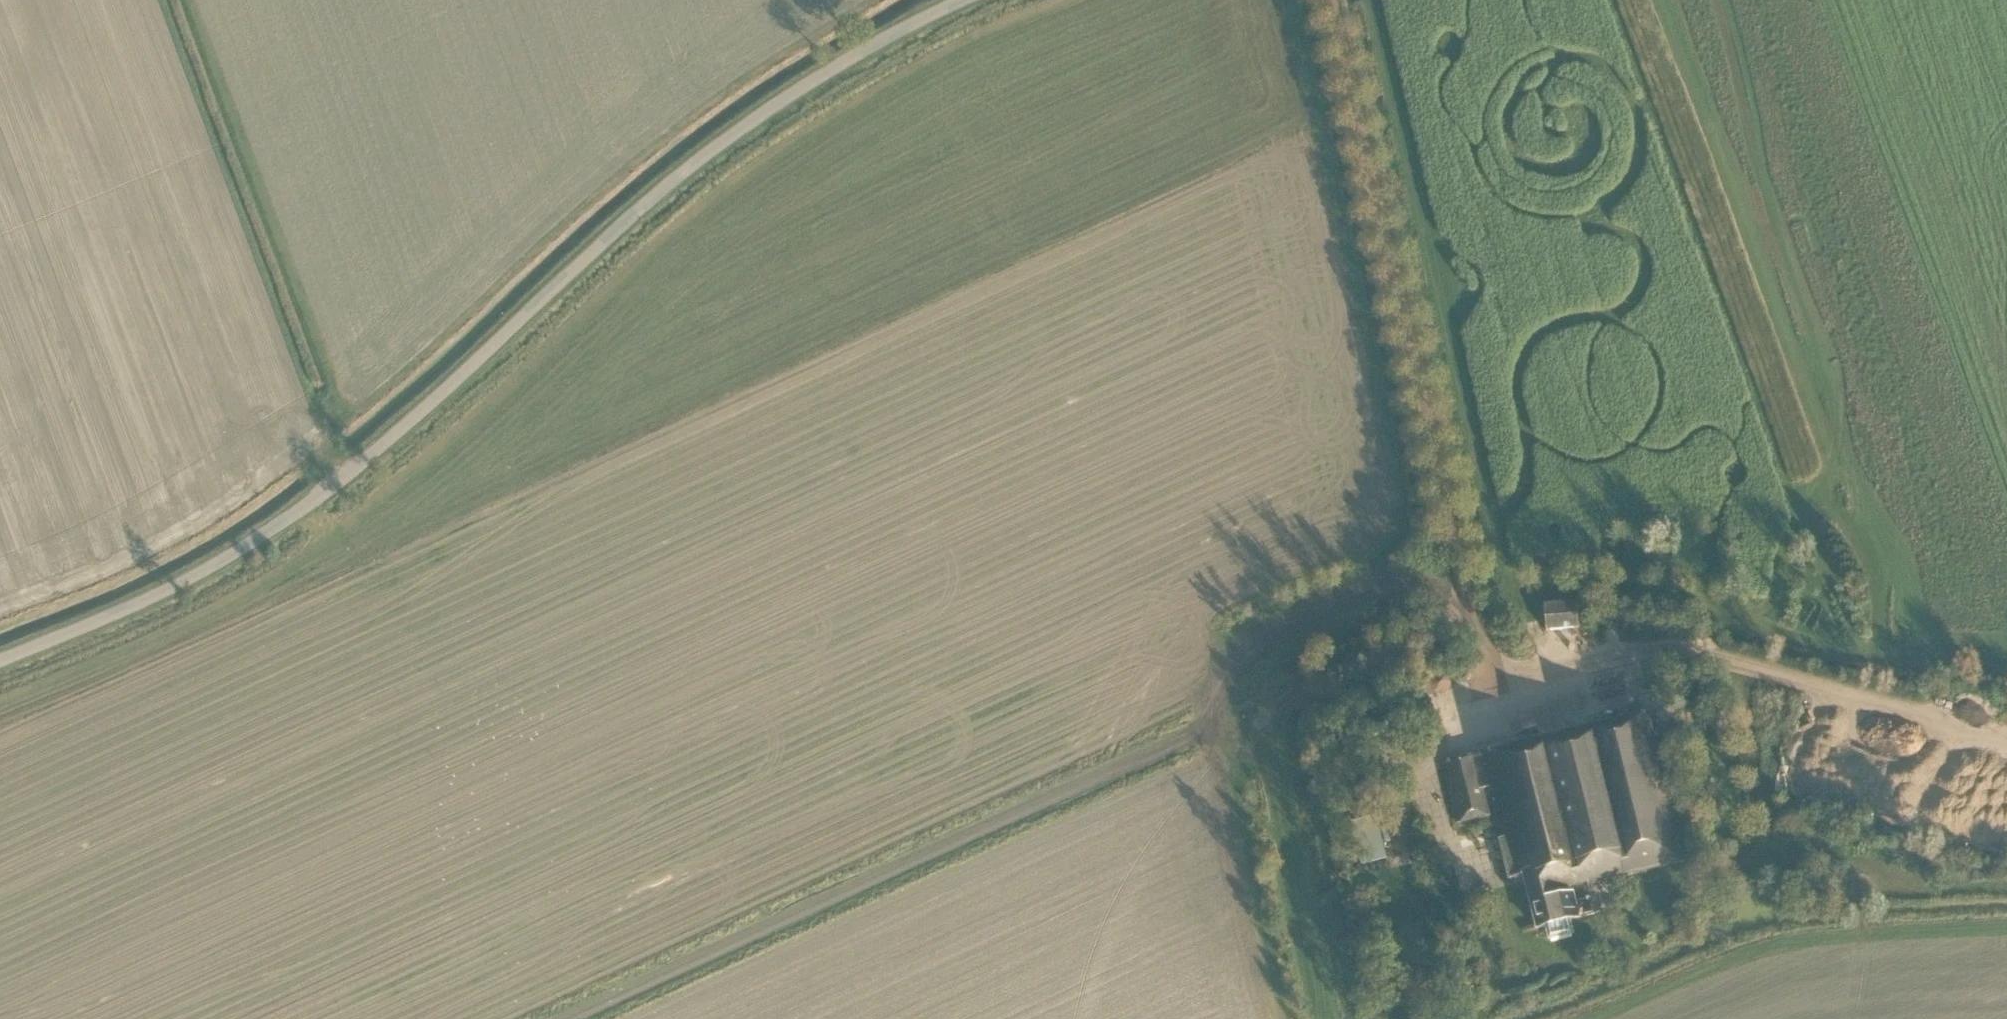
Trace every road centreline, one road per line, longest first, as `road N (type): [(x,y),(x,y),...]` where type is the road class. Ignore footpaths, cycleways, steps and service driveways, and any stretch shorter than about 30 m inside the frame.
road 1 (tertiary): [(0,657),(137,603),(310,501),(667,182),(777,104),(963,0)]
road 2 (track): [(557,1018),(1470,612)]
road 3 (unclassified): [(1486,655),(1329,0)]
road 4 (track): [(1242,712),(1299,1018)]

